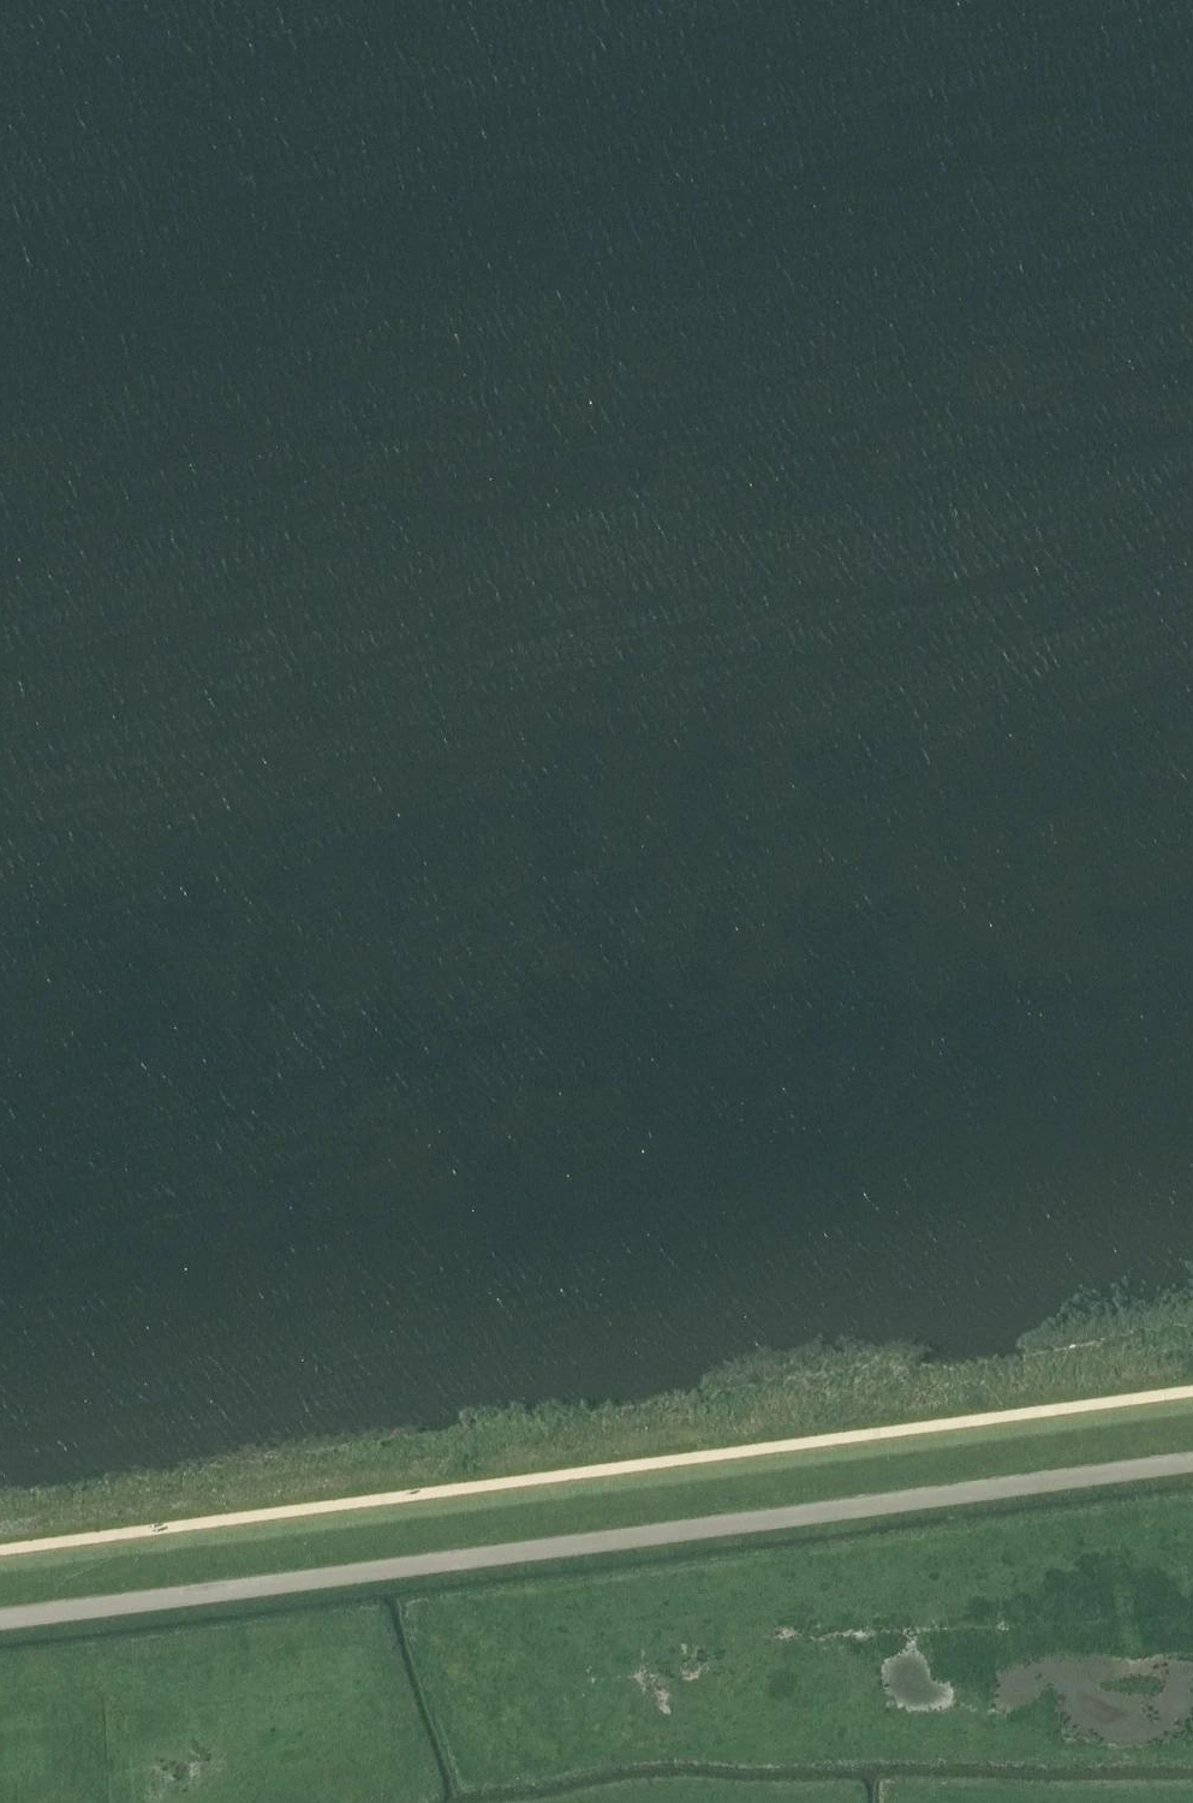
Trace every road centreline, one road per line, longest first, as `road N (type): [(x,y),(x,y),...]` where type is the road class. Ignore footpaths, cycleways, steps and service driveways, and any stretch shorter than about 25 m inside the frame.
road 1 (unclassified): [(0,1623),(1192,1462)]

